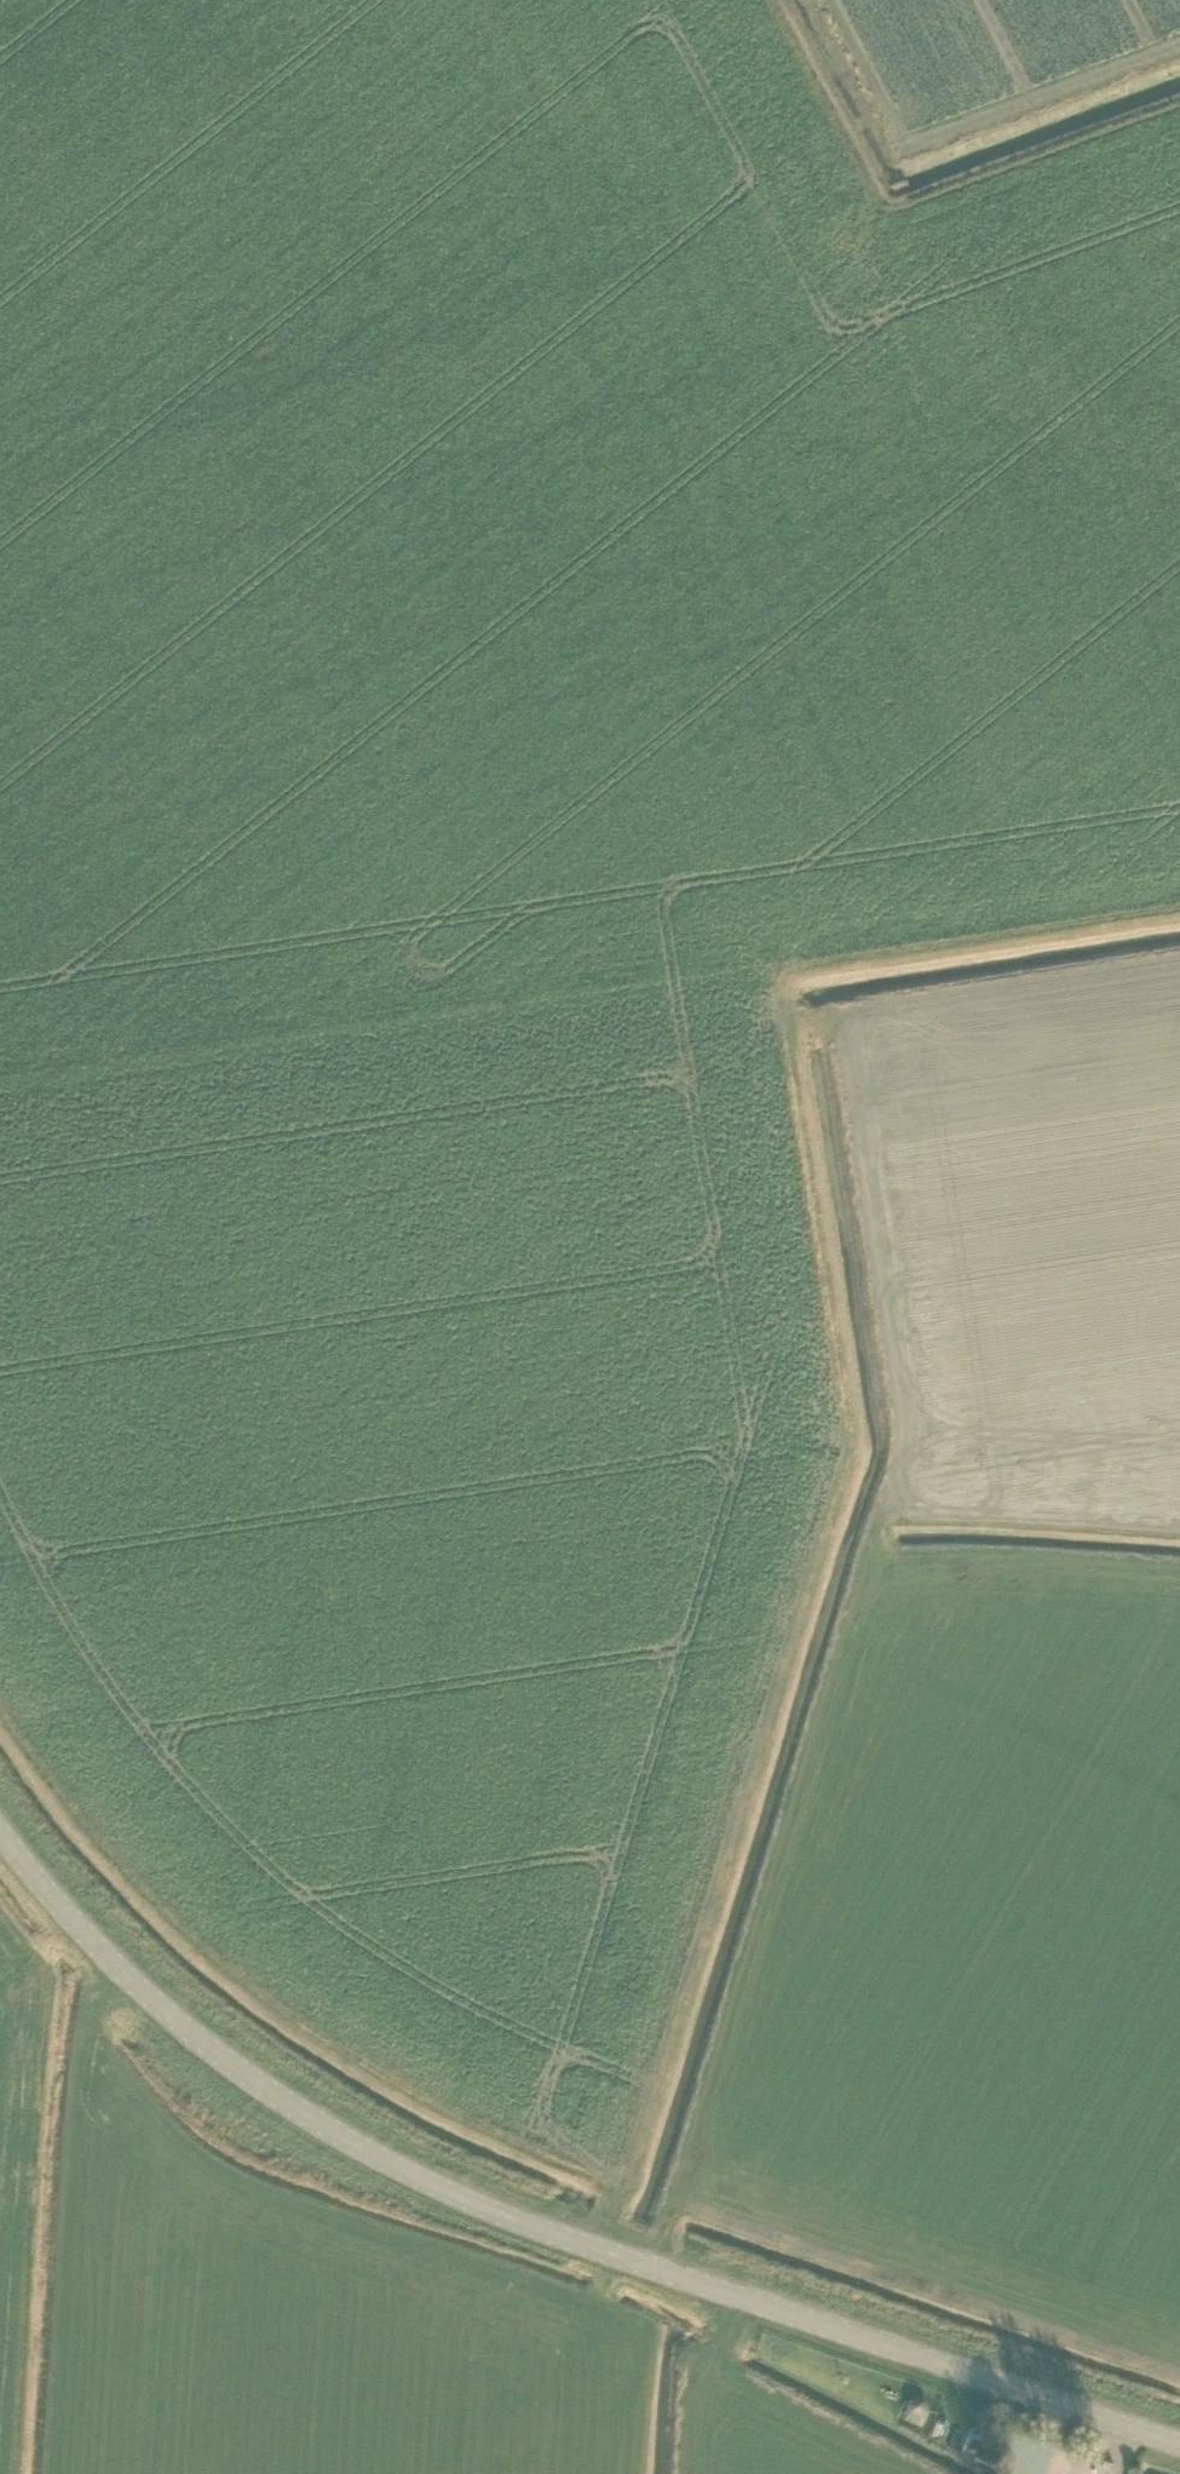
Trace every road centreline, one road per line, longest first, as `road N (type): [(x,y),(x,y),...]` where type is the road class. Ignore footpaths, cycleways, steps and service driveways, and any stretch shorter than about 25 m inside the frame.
road 1 (tertiary): [(1179,2446),(530,2226),(372,2156),(264,2089),(162,2011),(62,1914),(0,1836)]

